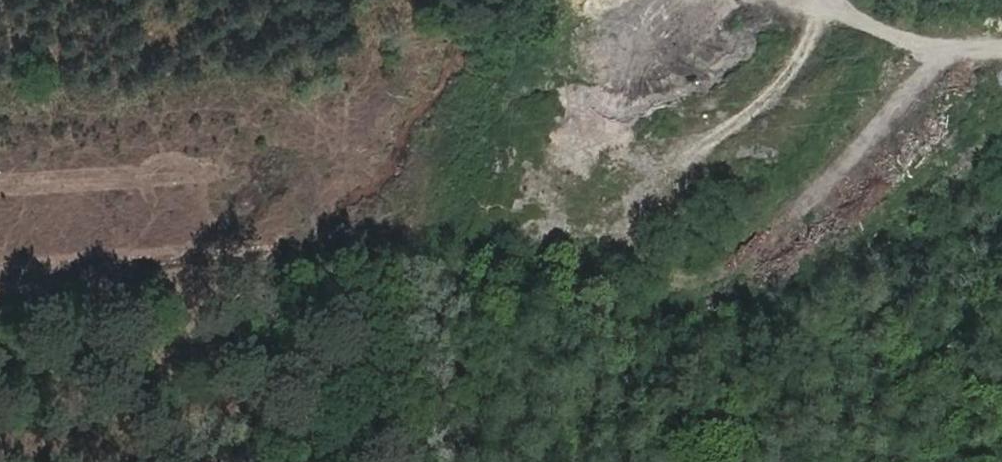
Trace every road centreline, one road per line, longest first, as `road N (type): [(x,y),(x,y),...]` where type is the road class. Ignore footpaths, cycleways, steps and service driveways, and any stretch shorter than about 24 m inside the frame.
road 1 (track): [(0,305),(262,281)]

